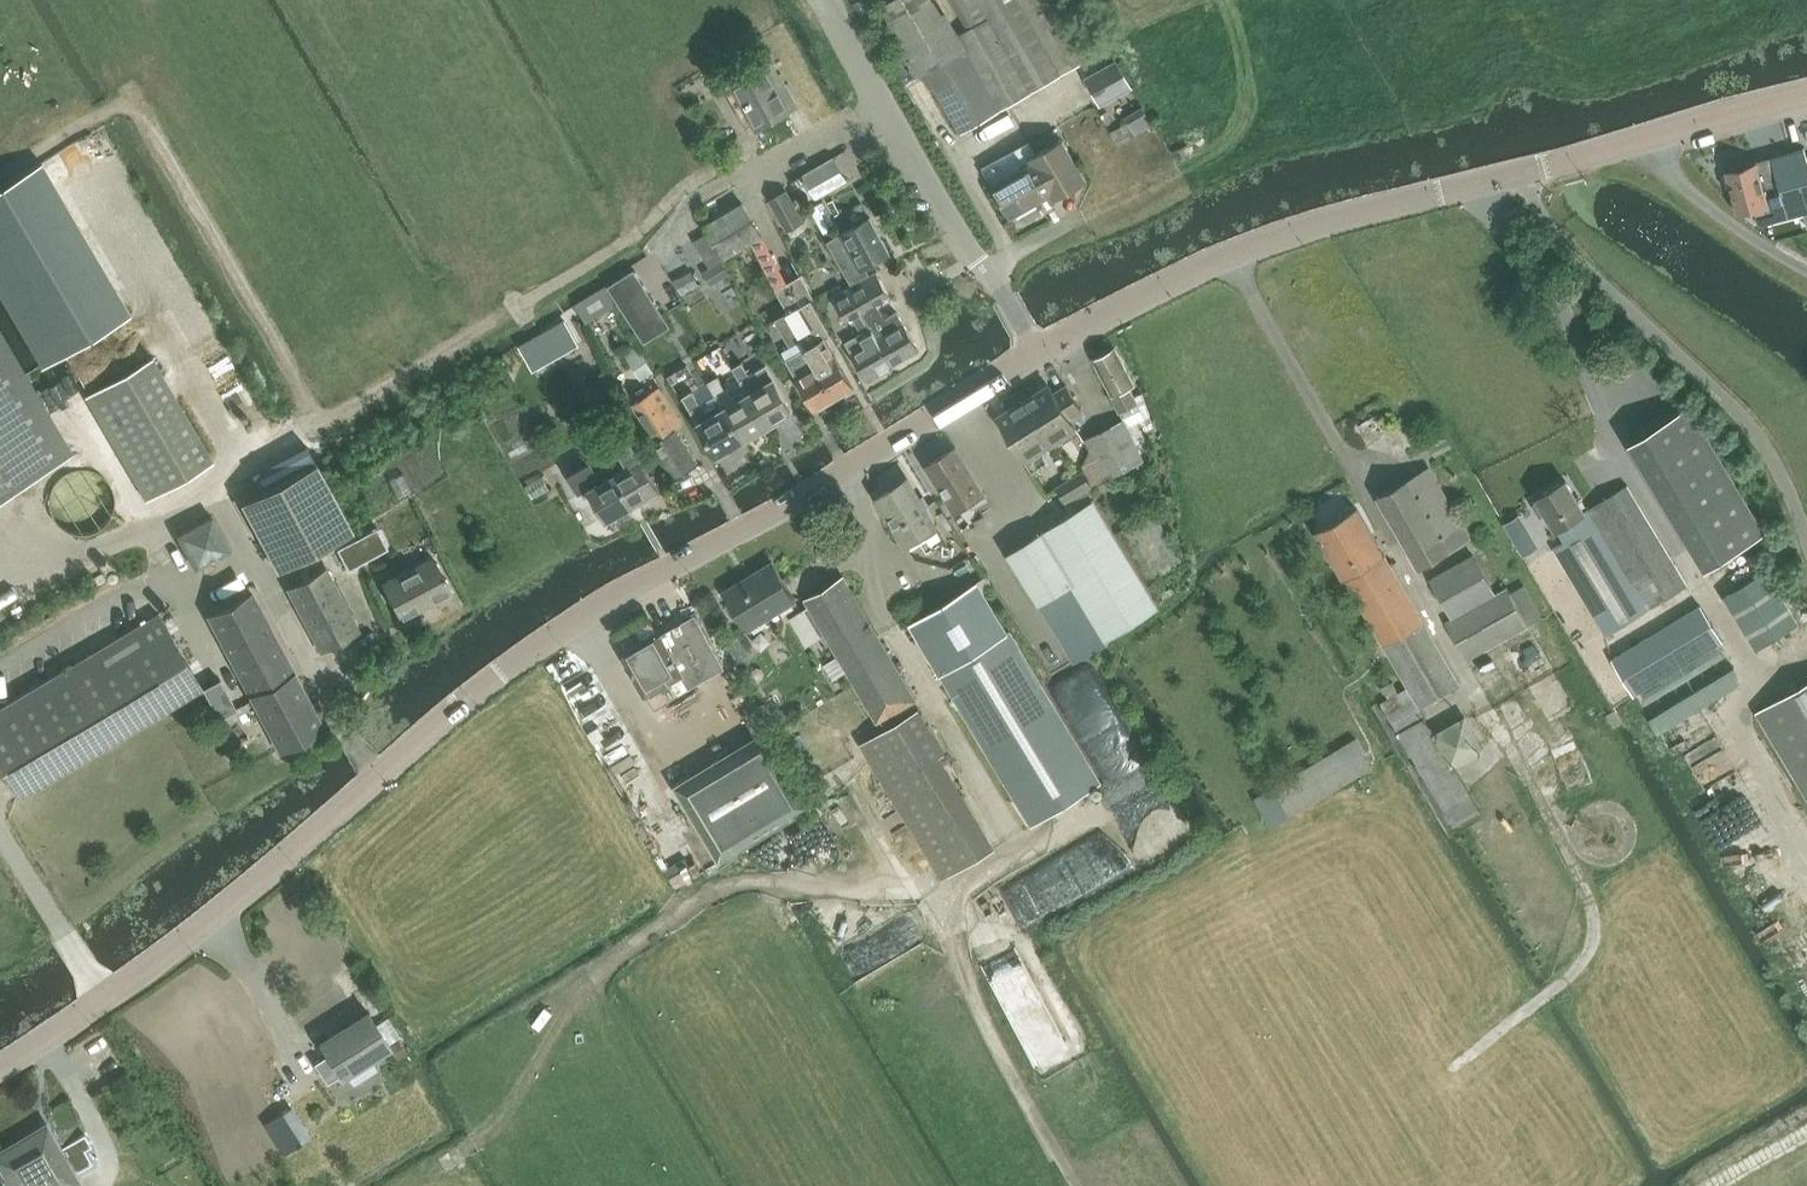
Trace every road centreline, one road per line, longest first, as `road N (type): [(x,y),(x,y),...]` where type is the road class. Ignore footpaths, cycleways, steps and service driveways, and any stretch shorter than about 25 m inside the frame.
road 1 (tertiary): [(0,1068),(199,928),(484,683),(584,614),(810,496),(1039,353)]
road 2 (tertiary): [(1039,353),(1233,253),(1330,220),(1806,96)]
road 3 (track): [(491,1130),(580,984),(702,896),(760,879),(948,892),(1145,778)]
road 4 (track): [(324,420),(127,94),(0,165)]
road 5 (track): [(324,420),(641,234),(706,177),(745,180)]
road 6 (track): [(1485,707),(1588,890),(1593,933),(1577,969),(1476,1049)]
road 7 (unclassified): [(1039,353),(973,257),(832,0)]
road 8 (track): [(1080,1185),(987,1029),(948,892)]

